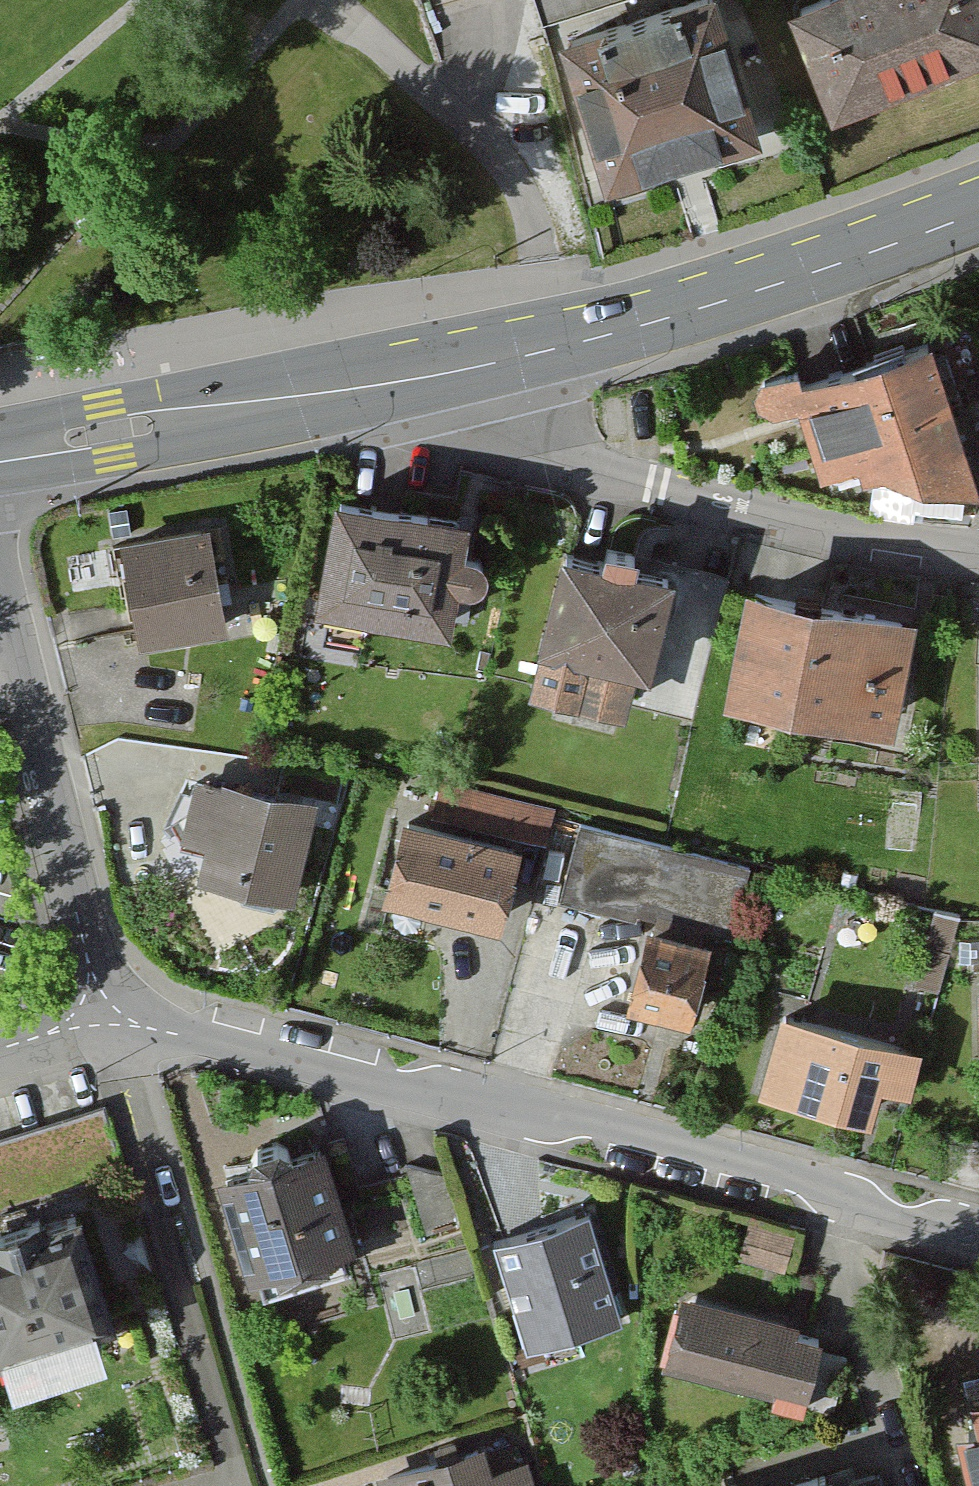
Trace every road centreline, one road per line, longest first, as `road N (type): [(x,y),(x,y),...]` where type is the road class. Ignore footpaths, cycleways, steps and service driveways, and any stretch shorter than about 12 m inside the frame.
road 1 (residential): [(103,1018),(186,1028),(519,1108),(978,1235)]
road 2 (residential): [(467,365),(501,433),(669,493),(940,546),(978,544)]
road 3 (secondary): [(978,205),(814,270),(559,347),(467,365)]
road 4 (residential): [(0,603),(103,1018)]
road 5 (secondary): [(347,389),(211,387),(164,396),(61,415),(0,451)]
road 6 (secondary): [(0,462),(68,465),(220,437),(347,389)]
road 7 (secondary): [(467,365),(347,389)]

